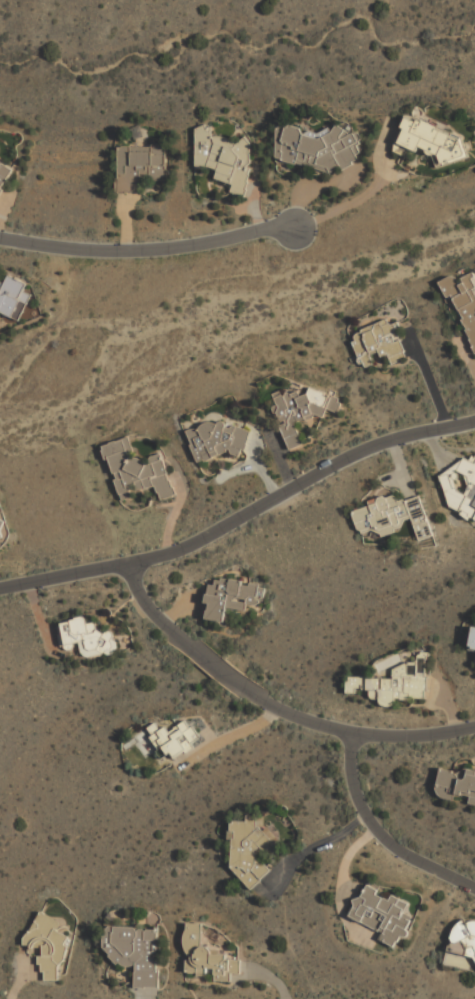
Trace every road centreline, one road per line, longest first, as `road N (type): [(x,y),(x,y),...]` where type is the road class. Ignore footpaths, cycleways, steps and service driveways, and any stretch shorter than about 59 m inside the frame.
road 1 (residential): [(0,588),(191,545),(384,442),(474,420)]
road 2 (residential): [(127,564),(161,618),(263,701),(355,733),(474,729)]
road 3 (residential): [(0,237),(107,251),(295,227)]
road 4 (residential): [(355,733),(355,781),(383,834),(474,885)]

